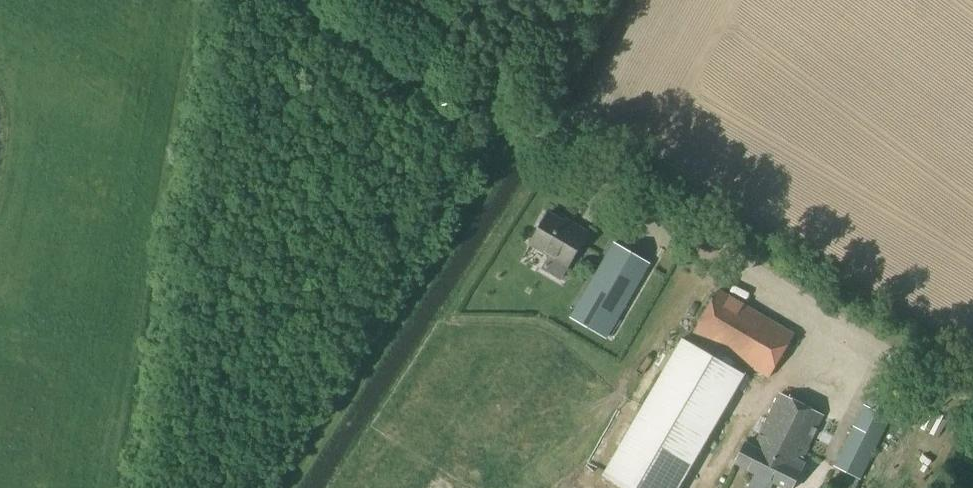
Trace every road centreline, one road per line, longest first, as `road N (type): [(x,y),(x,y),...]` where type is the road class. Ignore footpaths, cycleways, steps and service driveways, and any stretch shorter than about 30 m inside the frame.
road 1 (unclassified): [(972,406),(325,0)]
road 2 (track): [(519,119),(285,487)]
road 3 (track): [(381,487),(391,475),(469,449),(553,487)]

